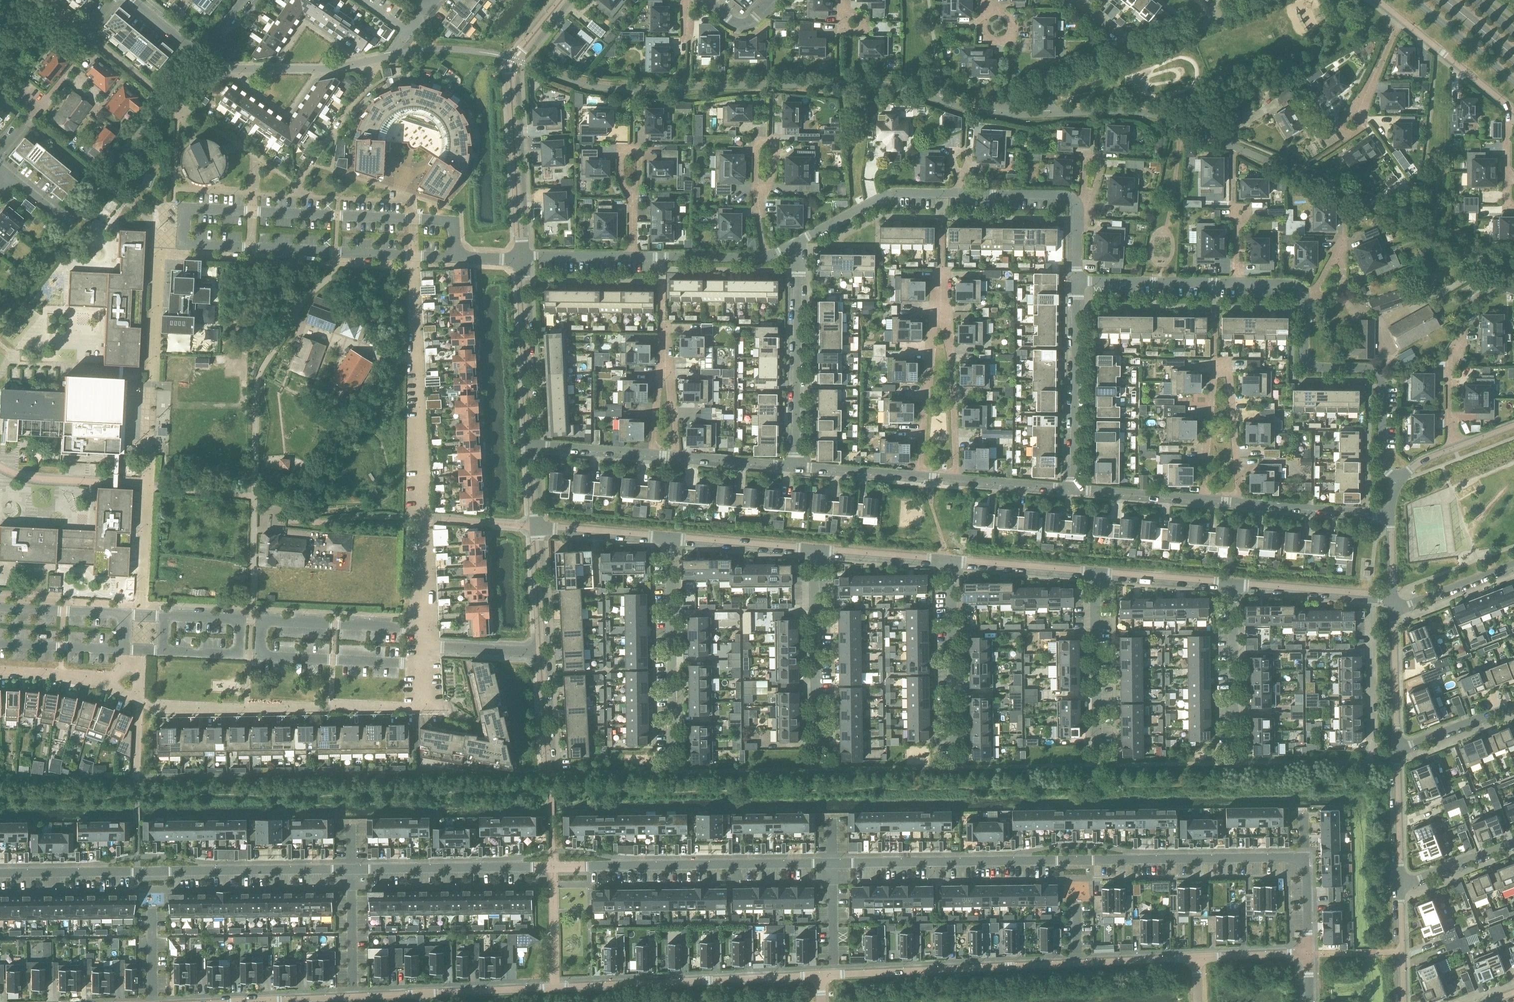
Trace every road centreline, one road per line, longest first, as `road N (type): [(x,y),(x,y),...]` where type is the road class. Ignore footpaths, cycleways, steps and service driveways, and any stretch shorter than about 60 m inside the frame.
road 1 (residential): [(832,863),(1309,860),(1308,954)]
road 2 (residential): [(455,257),(453,222),(188,211),(186,246),(416,254)]
road 3 (residential): [(355,869),(832,863)]
road 4 (residential): [(358,999),(819,979)]
road 5 (residential): [(416,254),(423,646)]
road 6 (residential): [(0,875),(355,869)]
road 7 (residential): [(423,646),(422,707),(139,703)]
road 8 (residential): [(1513,270),(1232,146)]
road 9 (residential): [(1239,502),(1230,364),(1213,362),(1201,499)]
road 10 (tertiary): [(565,0),(511,72),(523,257)]
road 11 (residential): [(1399,481),(1381,460),(1379,372),(1308,364),(1308,300)]
road 12 (residential): [(834,978),(1078,965)]
road 13 (residential): [(670,536),(680,593),(683,771)]
road 14 (residential): [(798,243),(796,466)]
road 15 (residential): [(815,548),(818,769)]
road 16 (residential): [(950,559),(954,767)]
road 17 (residential): [(1073,489),(1075,281)]
road 18 (residential): [(1096,571),(1099,765)]
road 19 (unclassified): [(523,257),(532,444)]
road 20 (residential): [(1232,582),(1234,763)]
road 21 (residential): [(960,194),(888,194),(798,243)]
road 22 (residential): [(1232,582),(1392,595)]
road 23 (residential): [(955,479),(951,334),(941,324)]
road 24 (residential): [(941,324),(932,327),(918,476)]
road 25 (residential): [(1234,284),(1075,281)]
road 26 (residential): [(244,0),(199,55),(131,0)]
road 27 (residential): [(1239,502),(1390,515)]
road 28 (residential): [(950,559),(1096,571)]
road 29 (residential): [(670,536),(815,548)]
road 30 (residential): [(1399,19),(1508,108)]
road 31 (residential): [(1397,750),(1393,610)]
road 32 (residential): [(1096,571),(1232,582)]
road 33 (residential): [(815,548),(950,559)]
road 34 (residential): [(1400,885),(1397,750)]
road 35 (residential): [(767,258),(633,256)]
road 36 (residential): [(537,525),(670,536)]
road 37 (residential): [(762,205),(757,141),(781,141),(771,185)]
road 38 (residential): [(355,869),(358,999)]
road 39 (residential): [(1513,563),(1393,610)]
road 40 (residential): [(1073,489),(1201,499)]
road 41 (unclassified): [(537,525),(544,653)]
road 42 (residential): [(1397,750),(1513,706)]
road 43 (secondary): [(1418,0),(1513,78)]
road 44 (residential): [(796,466),(918,476)]
road 45 (residential): [(1078,204),(1067,194),(960,194)]
road 46 (residential): [(544,653),(423,646)]
road 47 (residential): [(1399,19),(1358,133)]
road 48 (residential): [(1513,842),(1400,885)]
road 49 (residential): [(532,444),(652,454)]

